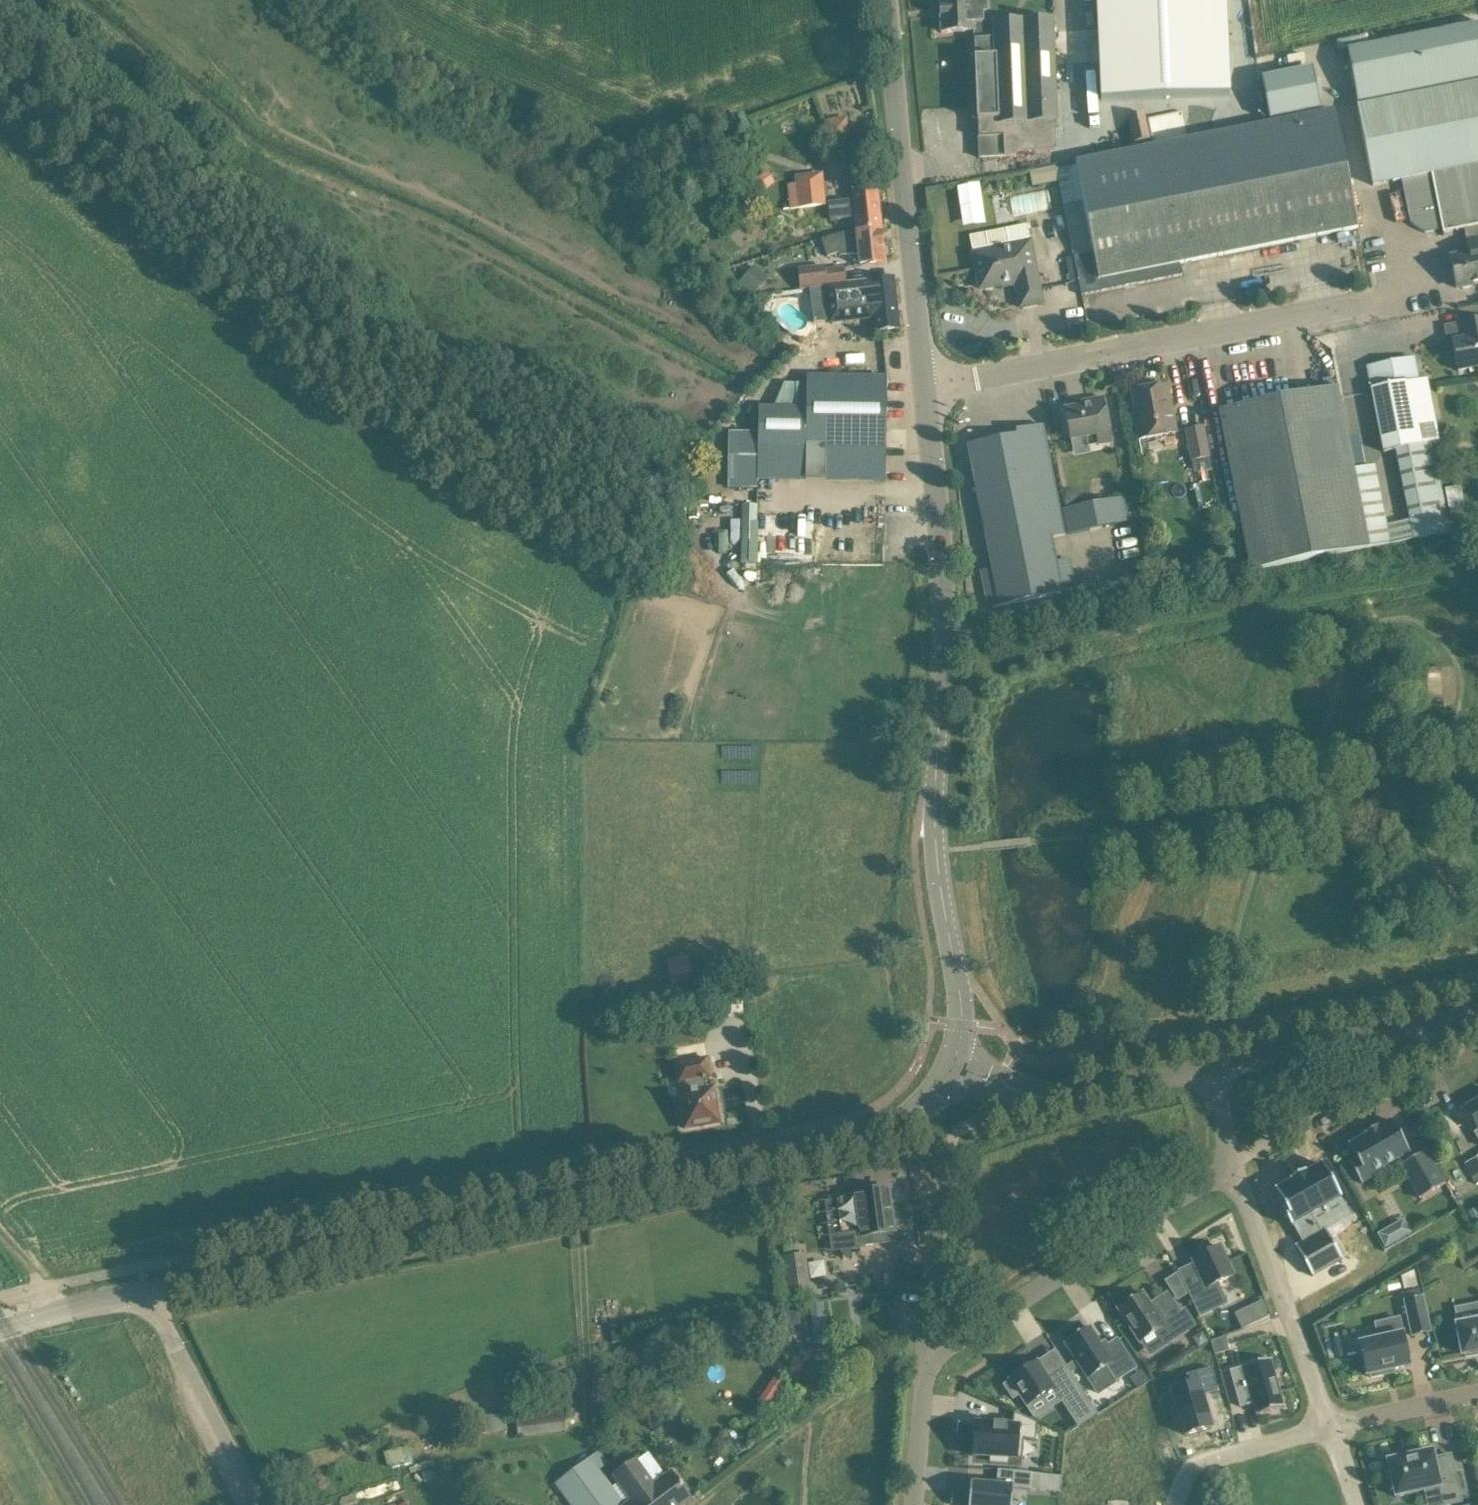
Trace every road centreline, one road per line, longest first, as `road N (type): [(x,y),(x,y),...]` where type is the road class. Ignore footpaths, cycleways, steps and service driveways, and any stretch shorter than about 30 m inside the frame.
road 1 (tertiary): [(146,1291),(861,1141),(905,1122),(948,1076)]
road 2 (tertiary): [(958,1052),(961,999),(937,850),(943,679),(924,390)]
road 3 (unclassified): [(924,390),(1374,302)]
road 4 (tertiary): [(924,390),(884,0)]
road 5 (tertiary): [(922,1365),(1232,1162)]
road 6 (residential): [(1332,1434),(1232,1162)]
road 7 (tertiary): [(1208,1069),(1477,1012)]
road 8 (unclassified): [(260,1504),(146,1291)]
road 9 (residential): [(922,1365),(947,1172)]
road 10 (residential): [(1232,1162),(1388,1071)]
road 11 (residential): [(1332,1434),(1203,1466),(1176,1504)]
road 12 (tertiary): [(0,1331),(146,1291)]
road 13 (residential): [(1477,1398),(1332,1434)]
road 14 (tertiary): [(913,1504),(922,1365)]

